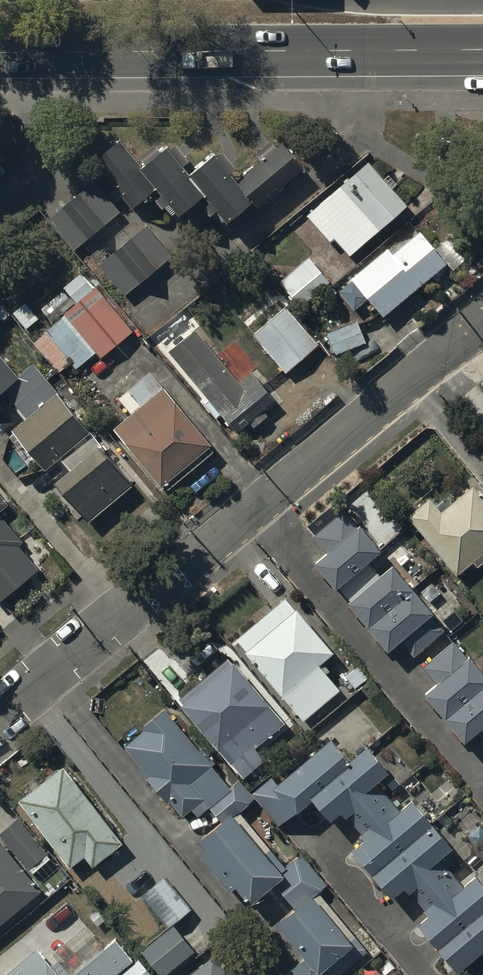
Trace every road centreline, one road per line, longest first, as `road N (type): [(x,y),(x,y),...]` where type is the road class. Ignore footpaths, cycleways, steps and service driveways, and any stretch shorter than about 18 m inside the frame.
road 1 (residential): [(482,323),(0,713)]
road 2 (trunk): [(482,50),(0,52)]

